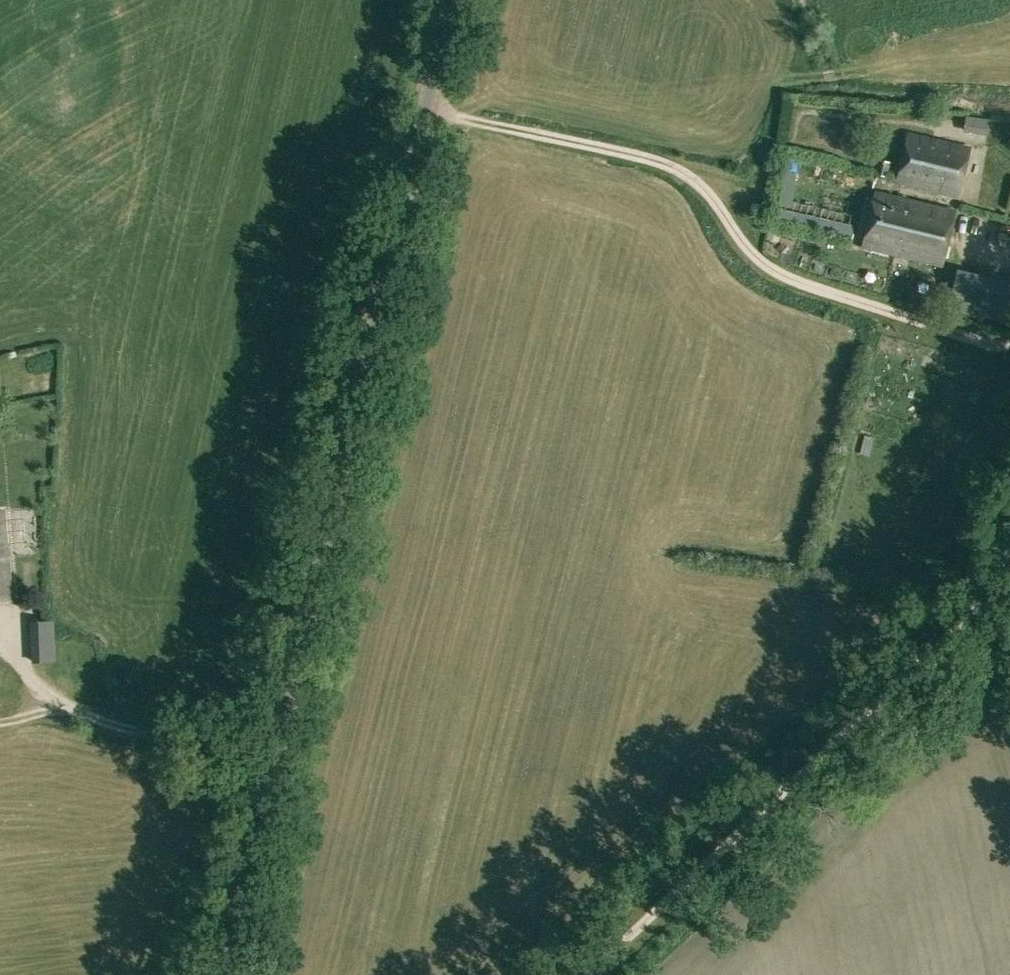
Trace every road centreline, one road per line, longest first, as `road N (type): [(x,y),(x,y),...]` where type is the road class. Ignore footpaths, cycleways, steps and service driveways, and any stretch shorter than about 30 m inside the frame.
road 1 (secondary): [(215,974),(447,0)]
road 2 (residential): [(575,974),(1009,569)]

